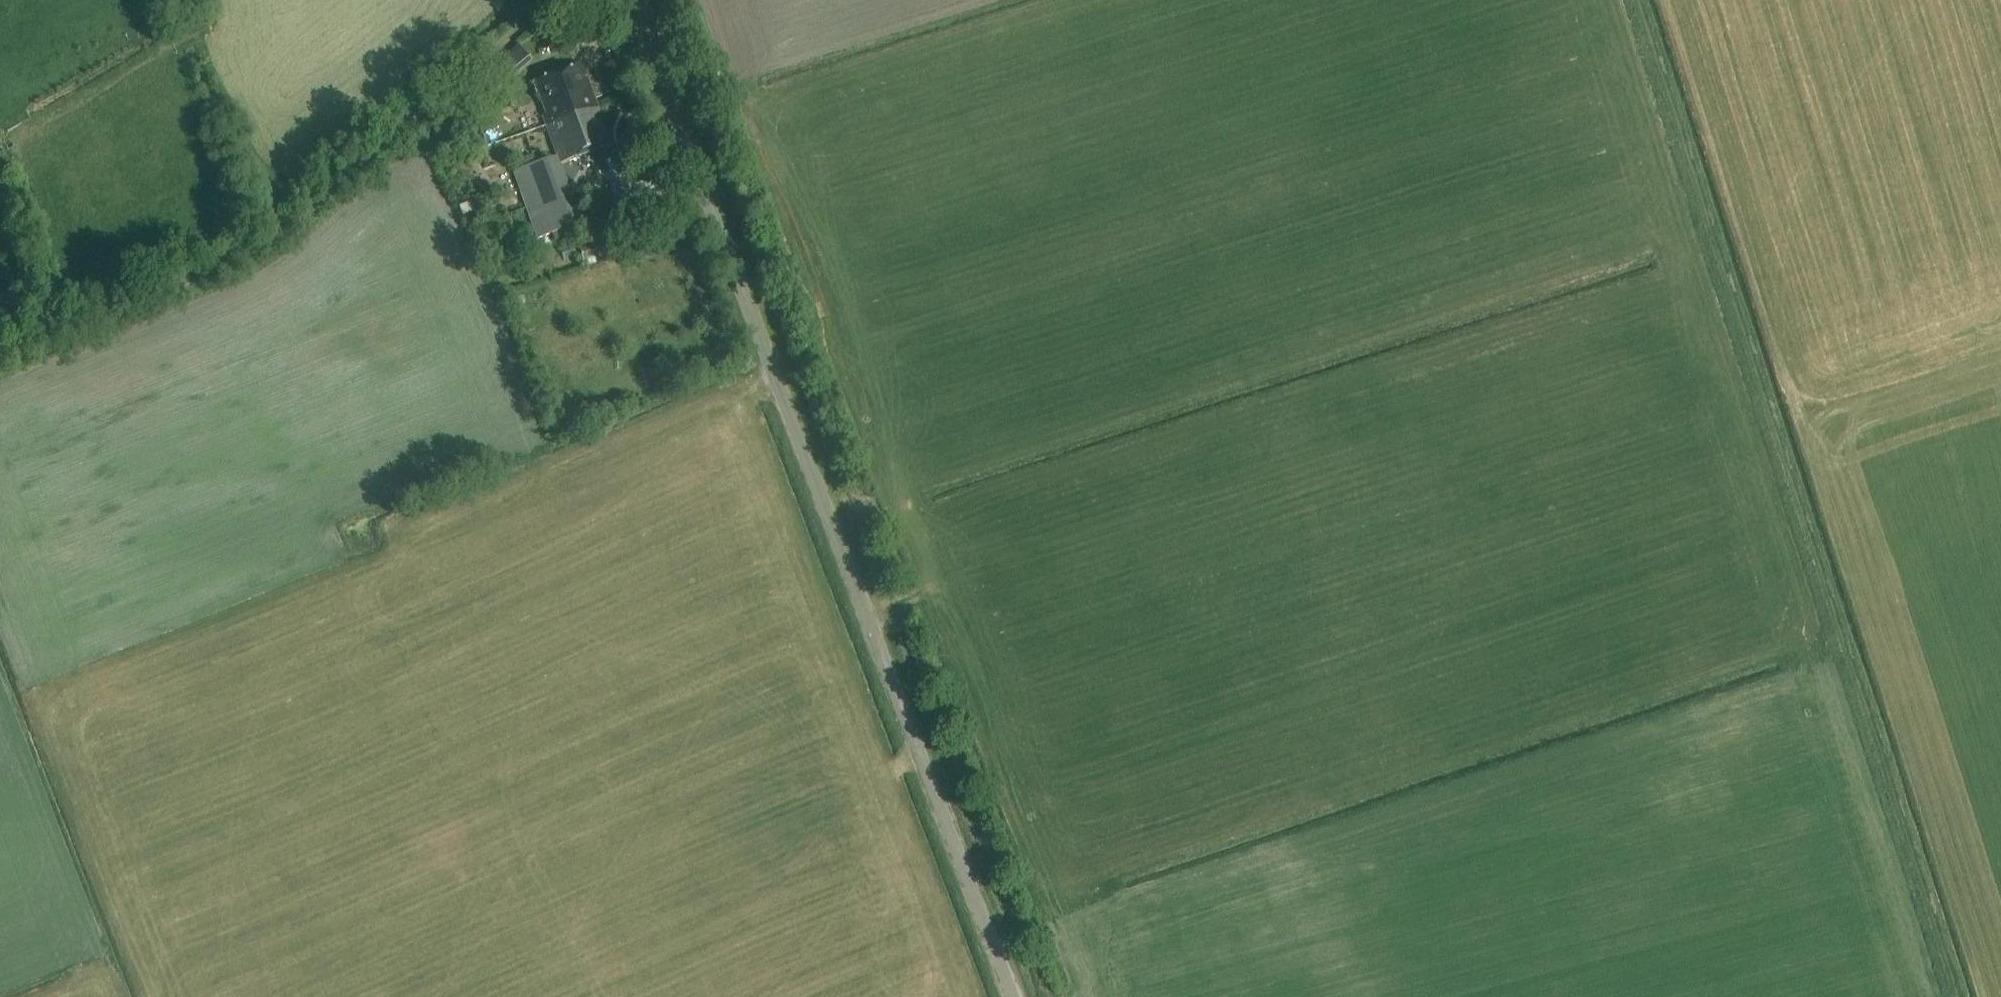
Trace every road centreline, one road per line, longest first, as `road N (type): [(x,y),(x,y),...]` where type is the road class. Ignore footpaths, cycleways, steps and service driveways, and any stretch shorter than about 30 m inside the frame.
road 1 (unclassified): [(1013,996),(629,0)]
road 2 (track): [(548,0),(261,241),(0,343)]

